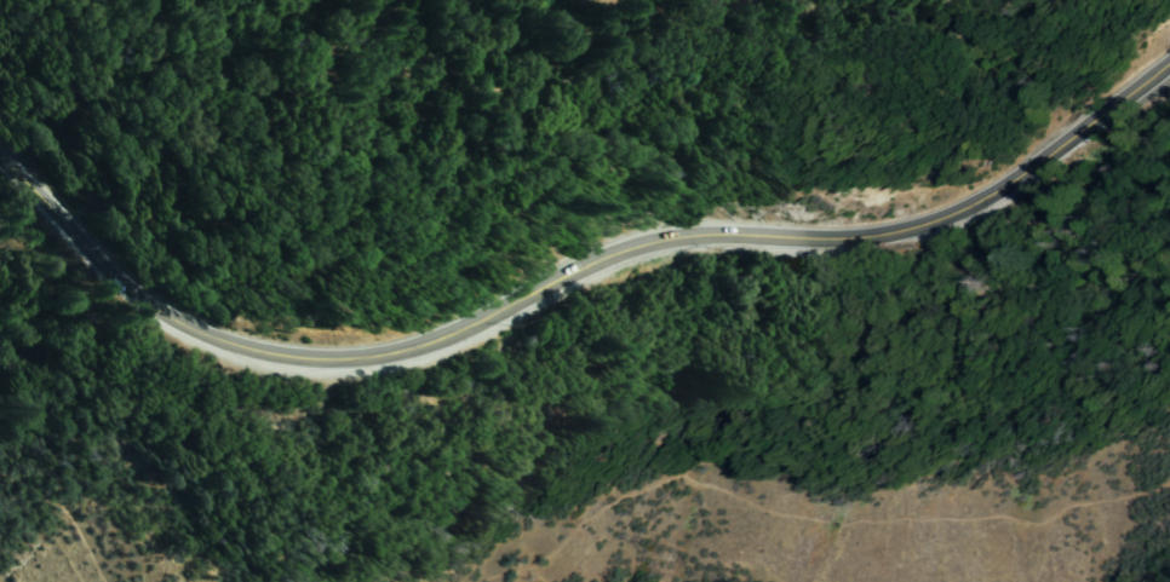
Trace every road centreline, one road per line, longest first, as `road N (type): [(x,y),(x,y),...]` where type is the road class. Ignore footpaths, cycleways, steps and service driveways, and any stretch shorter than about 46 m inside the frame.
road 1 (trunk): [(1169,58),(997,188),(916,225),(853,236),(722,234),(647,243),(472,324),(396,352),(349,358),(262,351),(180,321),(92,249),(0,153)]
road 2 (track): [(739,0),(687,13),(647,13),(601,0)]

